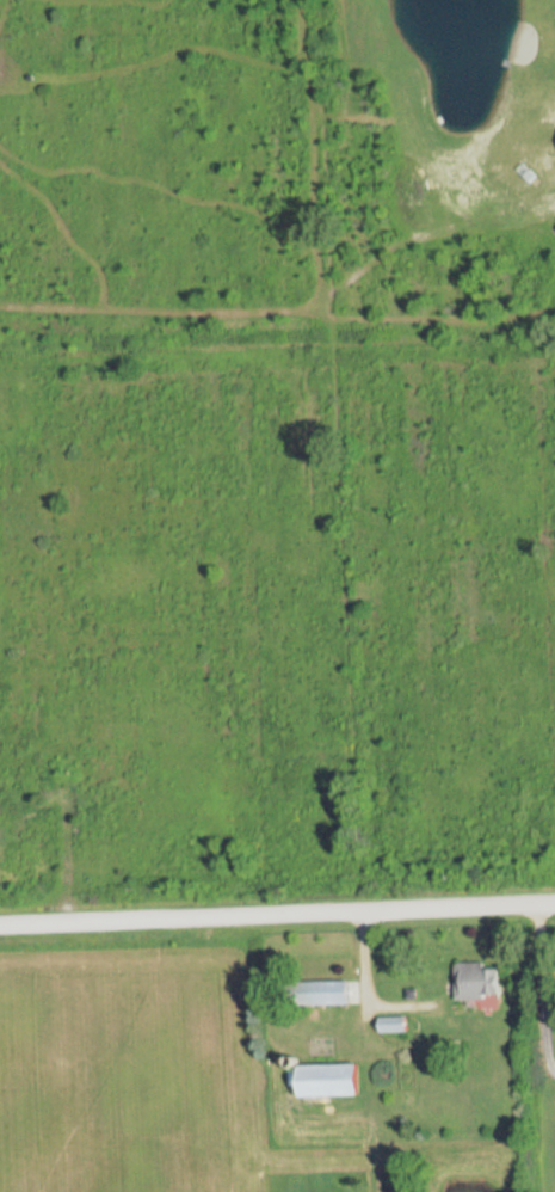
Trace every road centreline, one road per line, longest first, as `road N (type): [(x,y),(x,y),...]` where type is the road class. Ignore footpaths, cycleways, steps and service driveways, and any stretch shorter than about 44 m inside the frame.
road 1 (residential): [(0,925),(554,905)]

